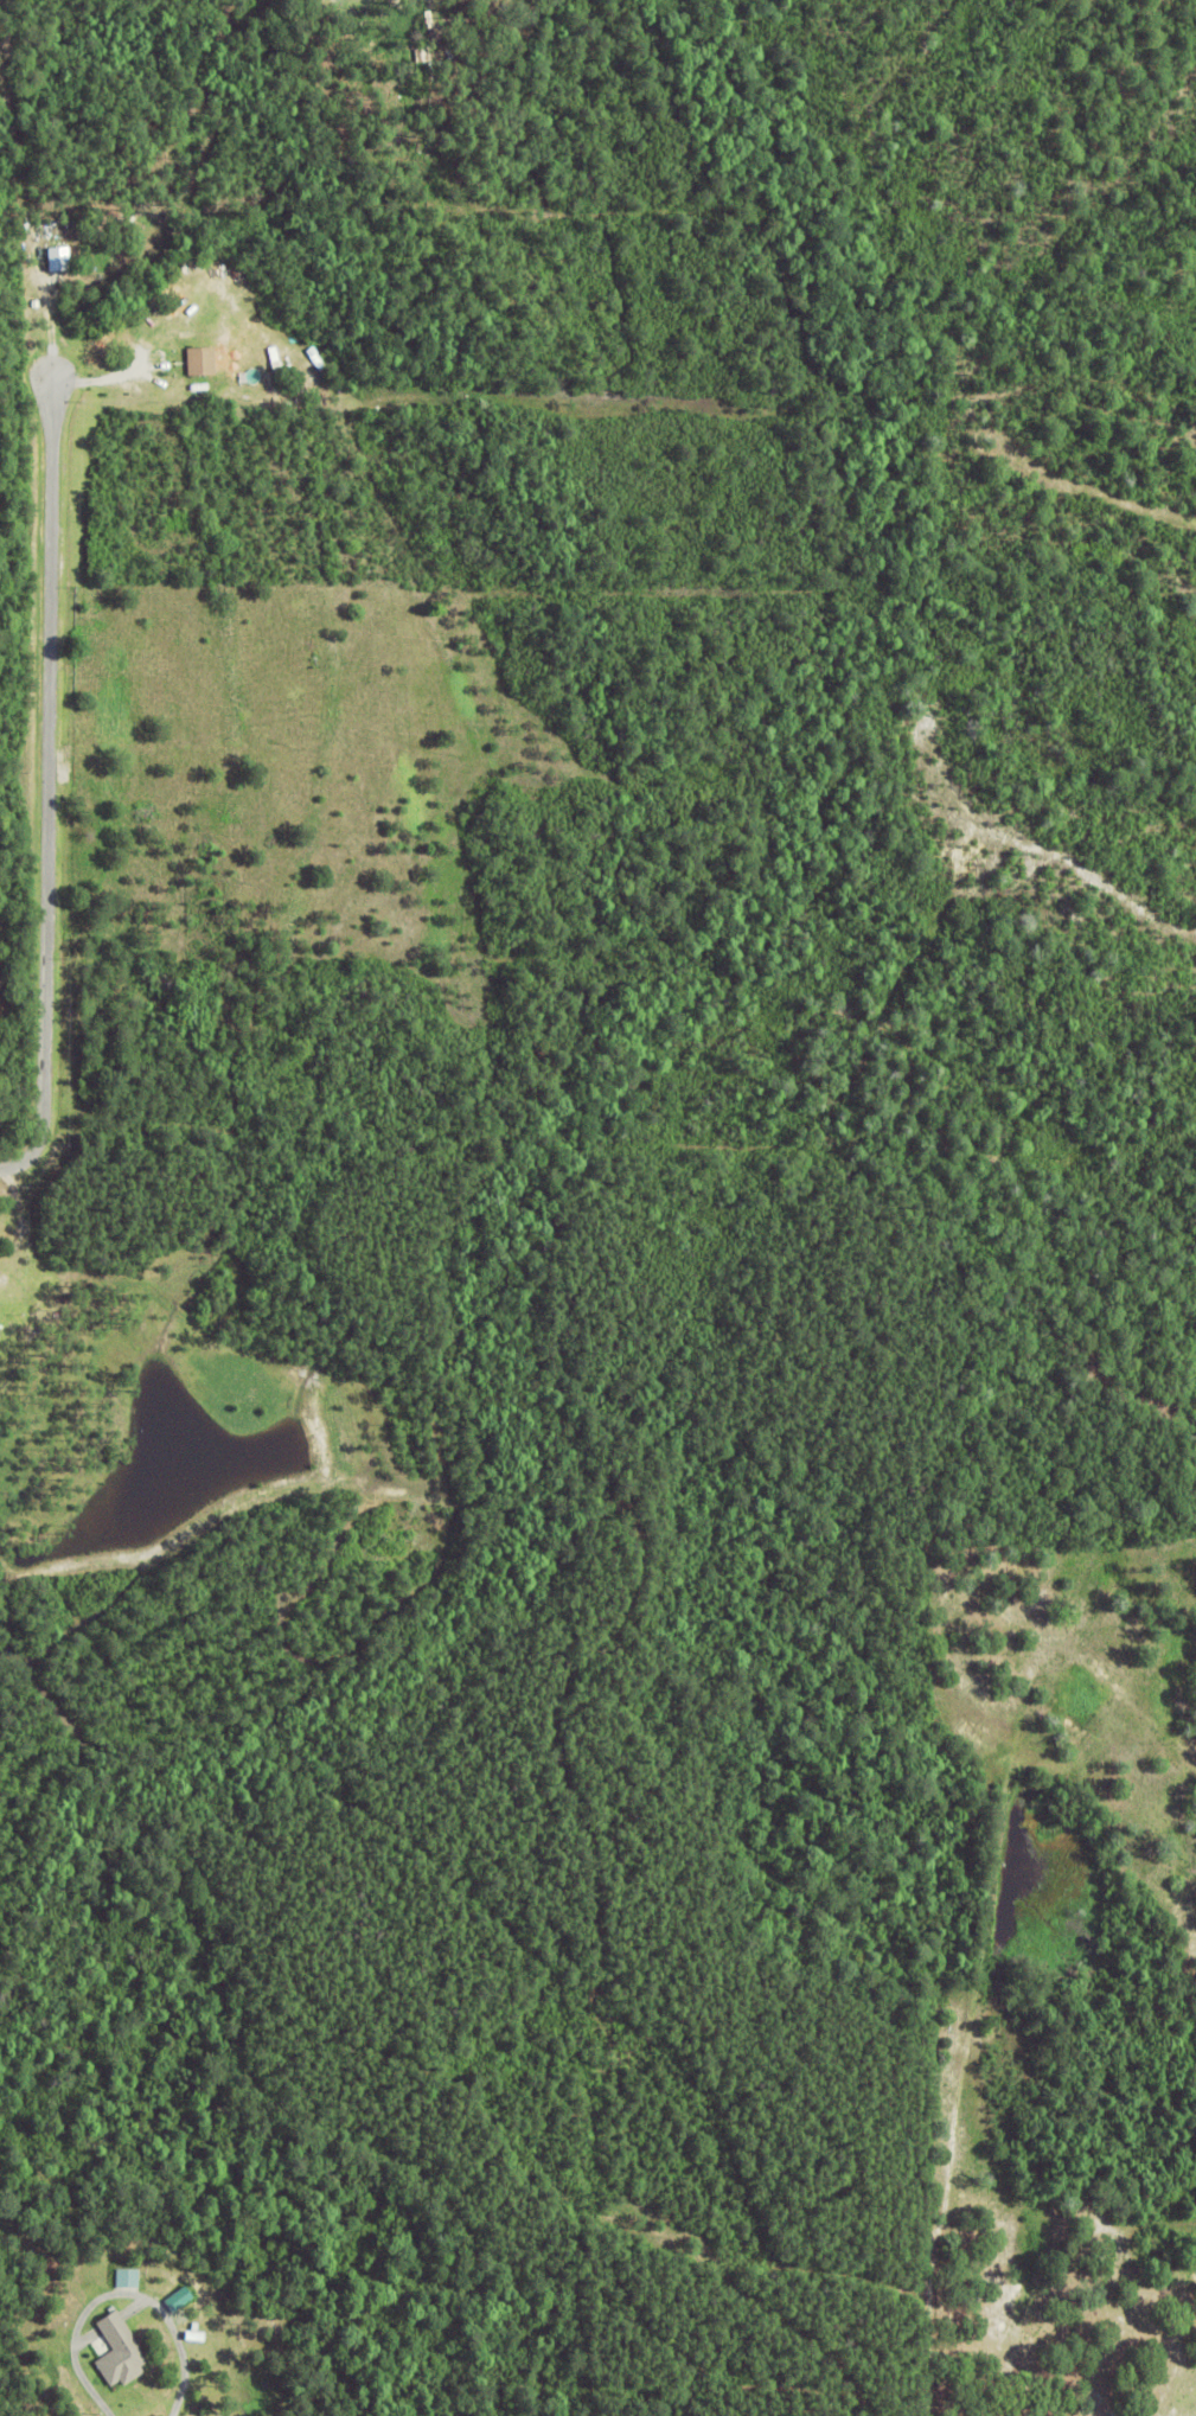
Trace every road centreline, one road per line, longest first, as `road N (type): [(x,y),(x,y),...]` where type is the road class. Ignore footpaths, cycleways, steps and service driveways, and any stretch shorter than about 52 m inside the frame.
road 1 (residential): [(0,1168),(30,1158),(46,1121),(55,378)]

